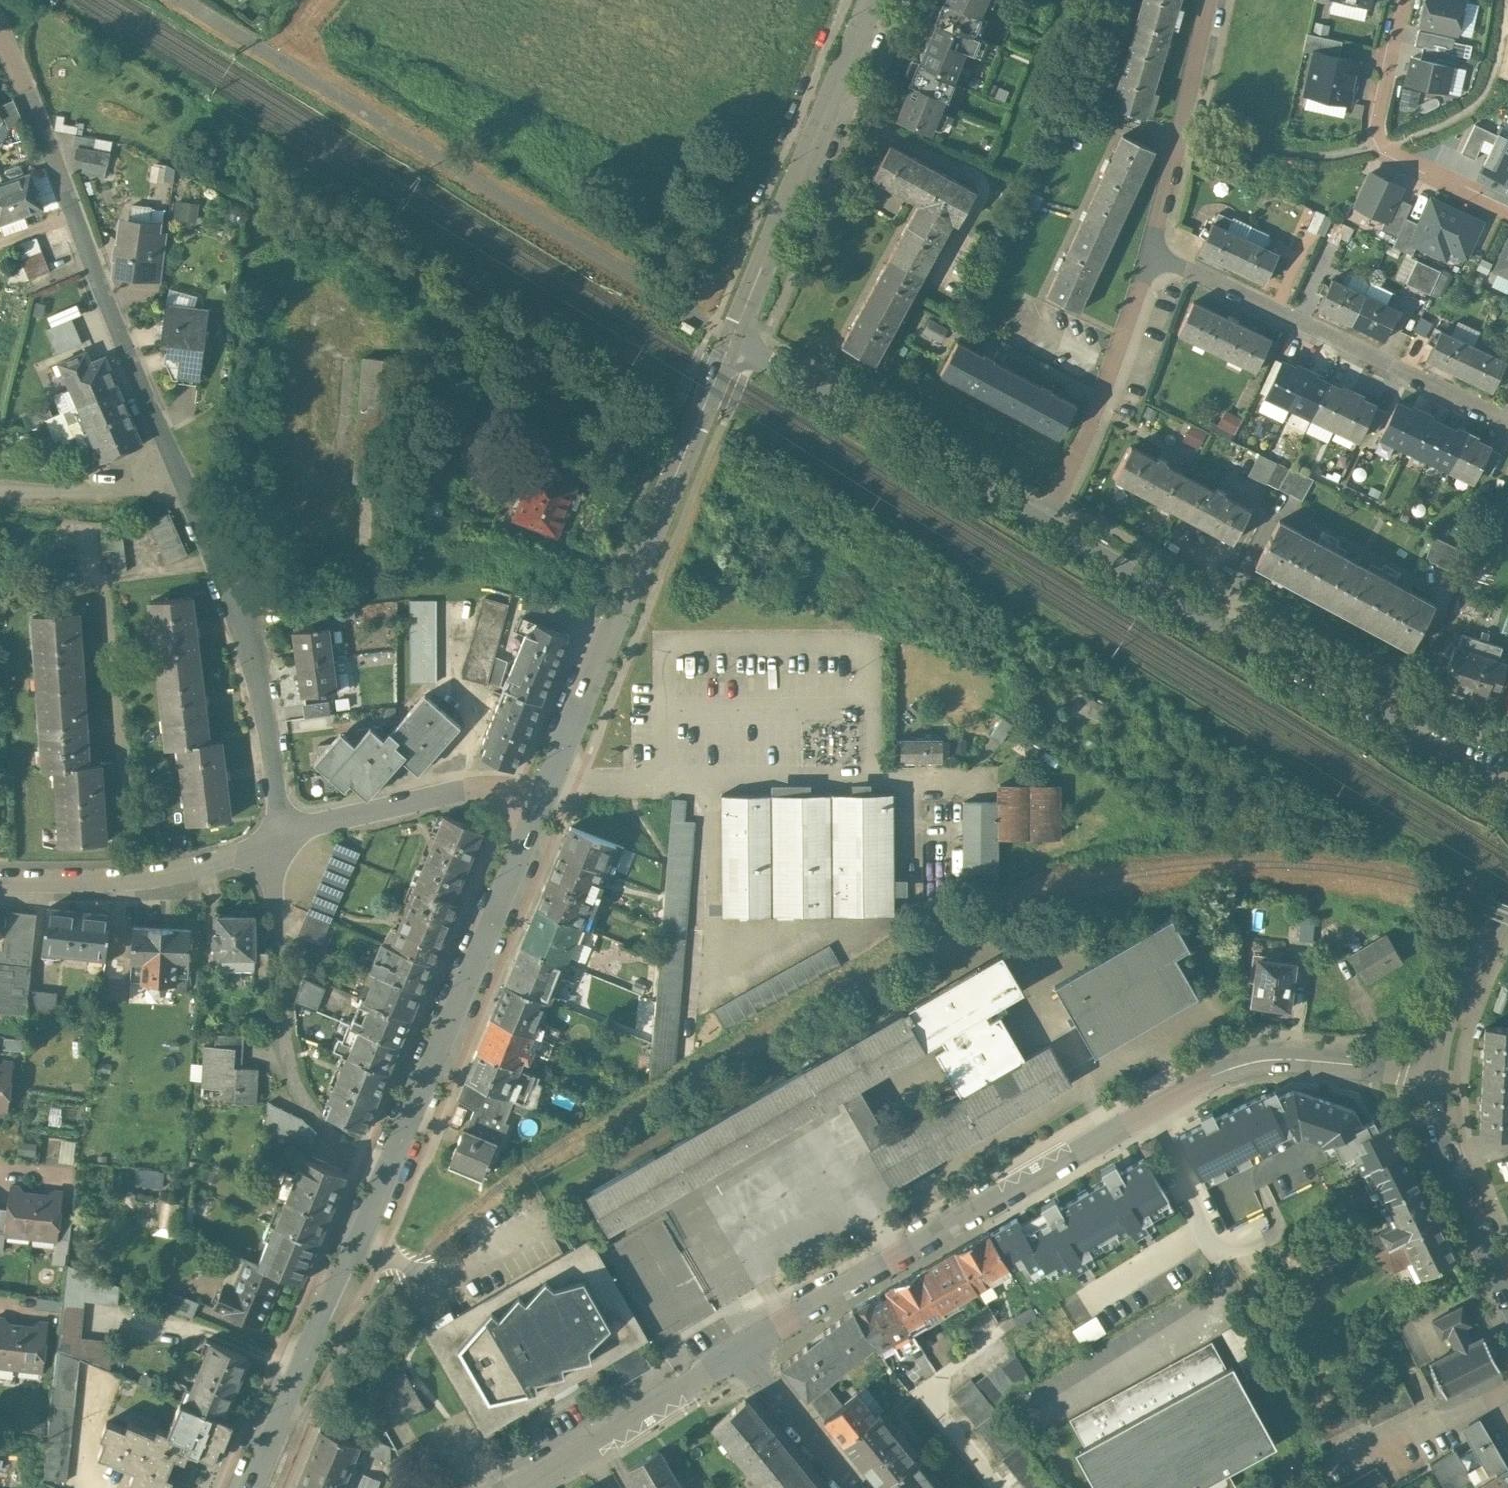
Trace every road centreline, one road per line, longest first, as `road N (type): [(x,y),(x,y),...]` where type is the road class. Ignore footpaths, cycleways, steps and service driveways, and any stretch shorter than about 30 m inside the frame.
road 1 (residential): [(282,837),(272,720),(249,619),(231,570),(178,479),(0,29)]
road 2 (residential): [(1429,1074),(1278,1058),(1216,1075),(900,1249),(739,1350)]
road 3 (tertiary): [(253,1487),(390,1173),(540,788)]
road 4 (residential): [(1507,784),(1045,521)]
road 5 (tertiary): [(540,788),(735,335)]
road 6 (residential): [(1161,263),(1507,421)]
road 7 (tertiary): [(735,335),(876,0)]
road 8 (residential): [(1045,521),(735,335)]
road 9 (residential): [(1507,209),(1387,157),(1371,128),(1406,0)]
road 10 (residential): [(327,1123),(288,1040),(277,884),(282,837)]
road 11 (residential): [(282,837),(143,876),(0,880)]
road 12 (residential): [(1045,521),(1161,263)]
road 13 (residential): [(1161,263),(1211,0)]
road 14 (residential): [(540,788),(479,788),(282,837)]
road 15 (residential): [(739,1350),(518,1487)]
road 16 (residential): [(1507,1295),(1452,1168),(1429,1074)]
road 17 (residential): [(852,1487),(739,1350)]
road 18 (residential): [(1429,1074),(1453,1007),(1507,916)]

